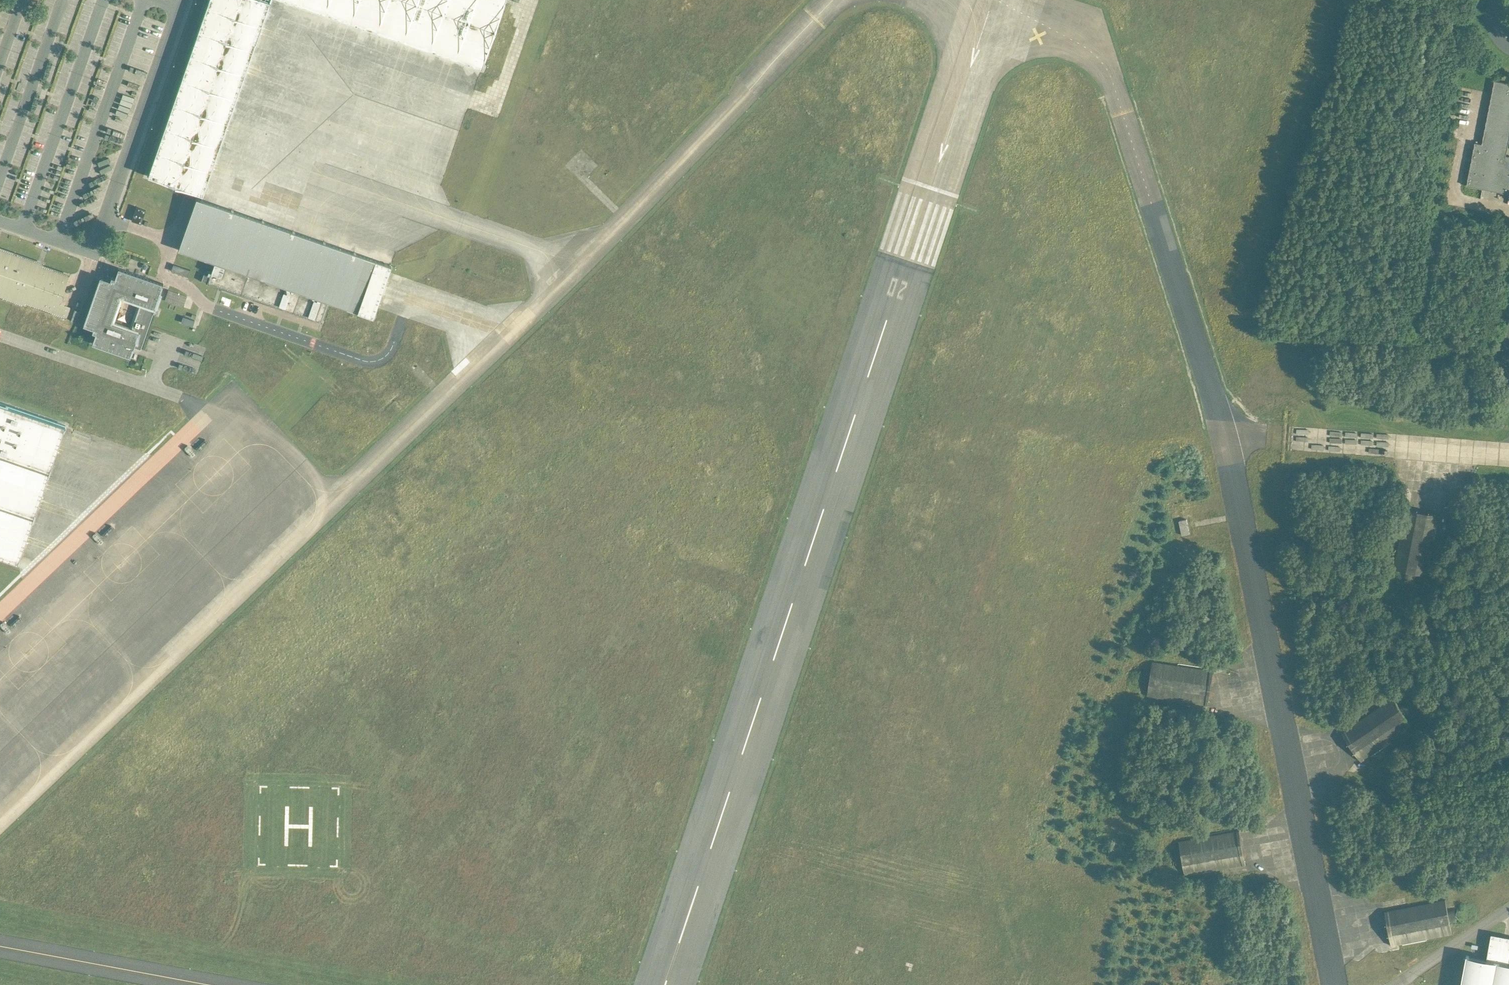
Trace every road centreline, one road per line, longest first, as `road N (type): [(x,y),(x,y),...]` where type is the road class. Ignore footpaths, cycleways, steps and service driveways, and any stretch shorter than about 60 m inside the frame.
road 1 (unclassified): [(181,9),(97,246),(90,255),(58,244)]
road 2 (unclassified): [(58,244),(142,0)]
road 3 (unclassified): [(23,232),(101,0)]
road 4 (unclassified): [(0,179),(61,0)]

